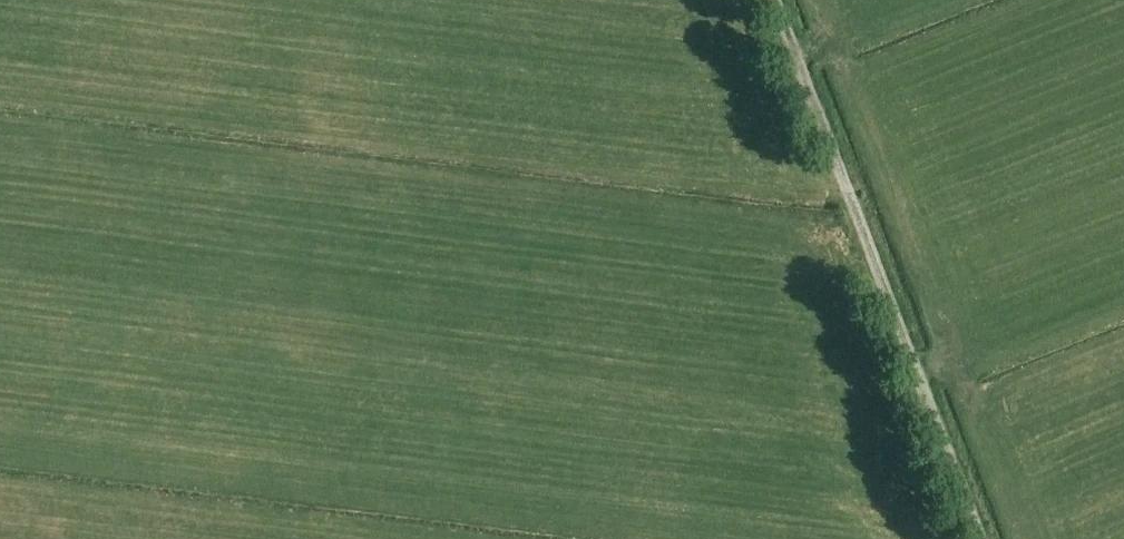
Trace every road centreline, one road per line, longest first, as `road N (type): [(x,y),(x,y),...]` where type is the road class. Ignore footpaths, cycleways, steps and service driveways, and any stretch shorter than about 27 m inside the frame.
road 1 (track): [(985,538),(775,0)]

